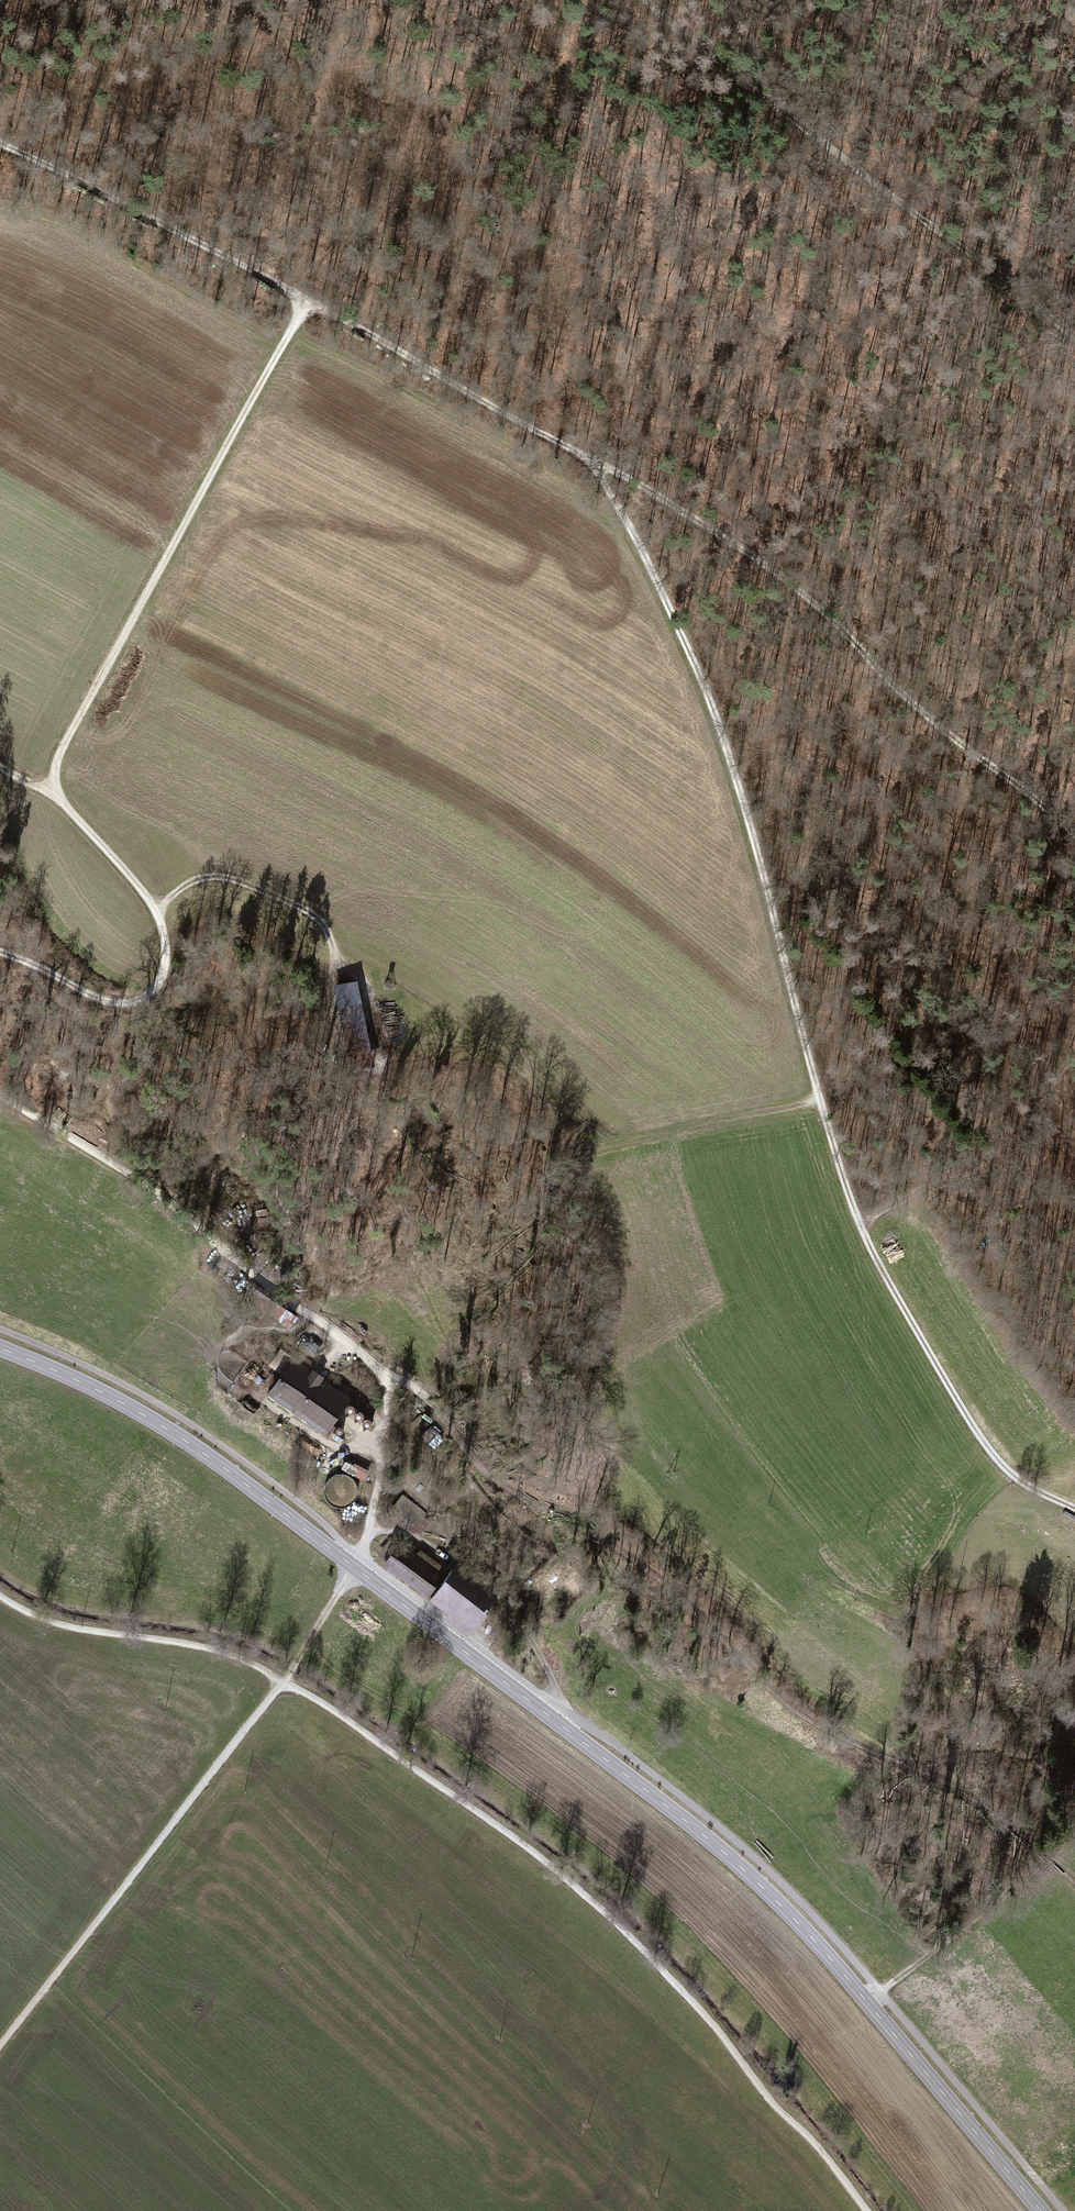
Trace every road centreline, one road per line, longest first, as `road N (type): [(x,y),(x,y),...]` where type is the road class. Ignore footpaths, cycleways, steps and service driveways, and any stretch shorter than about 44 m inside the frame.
road 1 (tertiary): [(1039,2210),(774,1906),(607,1763),(156,1423),(0,1349)]
road 2 (track): [(0,145),(594,459),(800,586),(1074,834)]
road 3 (track): [(1074,1506),(1020,1474),(956,1407),(886,1278),(838,1173),(730,757),(594,459)]
road 4 (residential): [(0,951),(108,1001),(134,1002),(165,967),(159,910),(76,820),(58,785),(60,750),(306,301)]
road 5 (track): [(1074,1879),(932,1772),(819,1724),(767,1686),(660,1580),(511,1491),(412,1385),(386,1381)]
road 6 (track): [(282,1682),(568,1880),(692,2001),(866,2210)]
road 7 (track): [(0,2045),(286,1677),(372,1528),(414,1536),(446,1562)]
road 8 (track): [(0,1095),(135,1174),(373,1364),(386,1381),(387,1422),(372,1528)]
road 9 (track): [(647,0),(1074,348)]
road 10 (track): [(282,1682),(205,1648),(30,1614),(0,1592)]
road 11 (track): [(159,910),(179,889),(213,879),(263,891),(311,914),(332,941),(341,974)]

